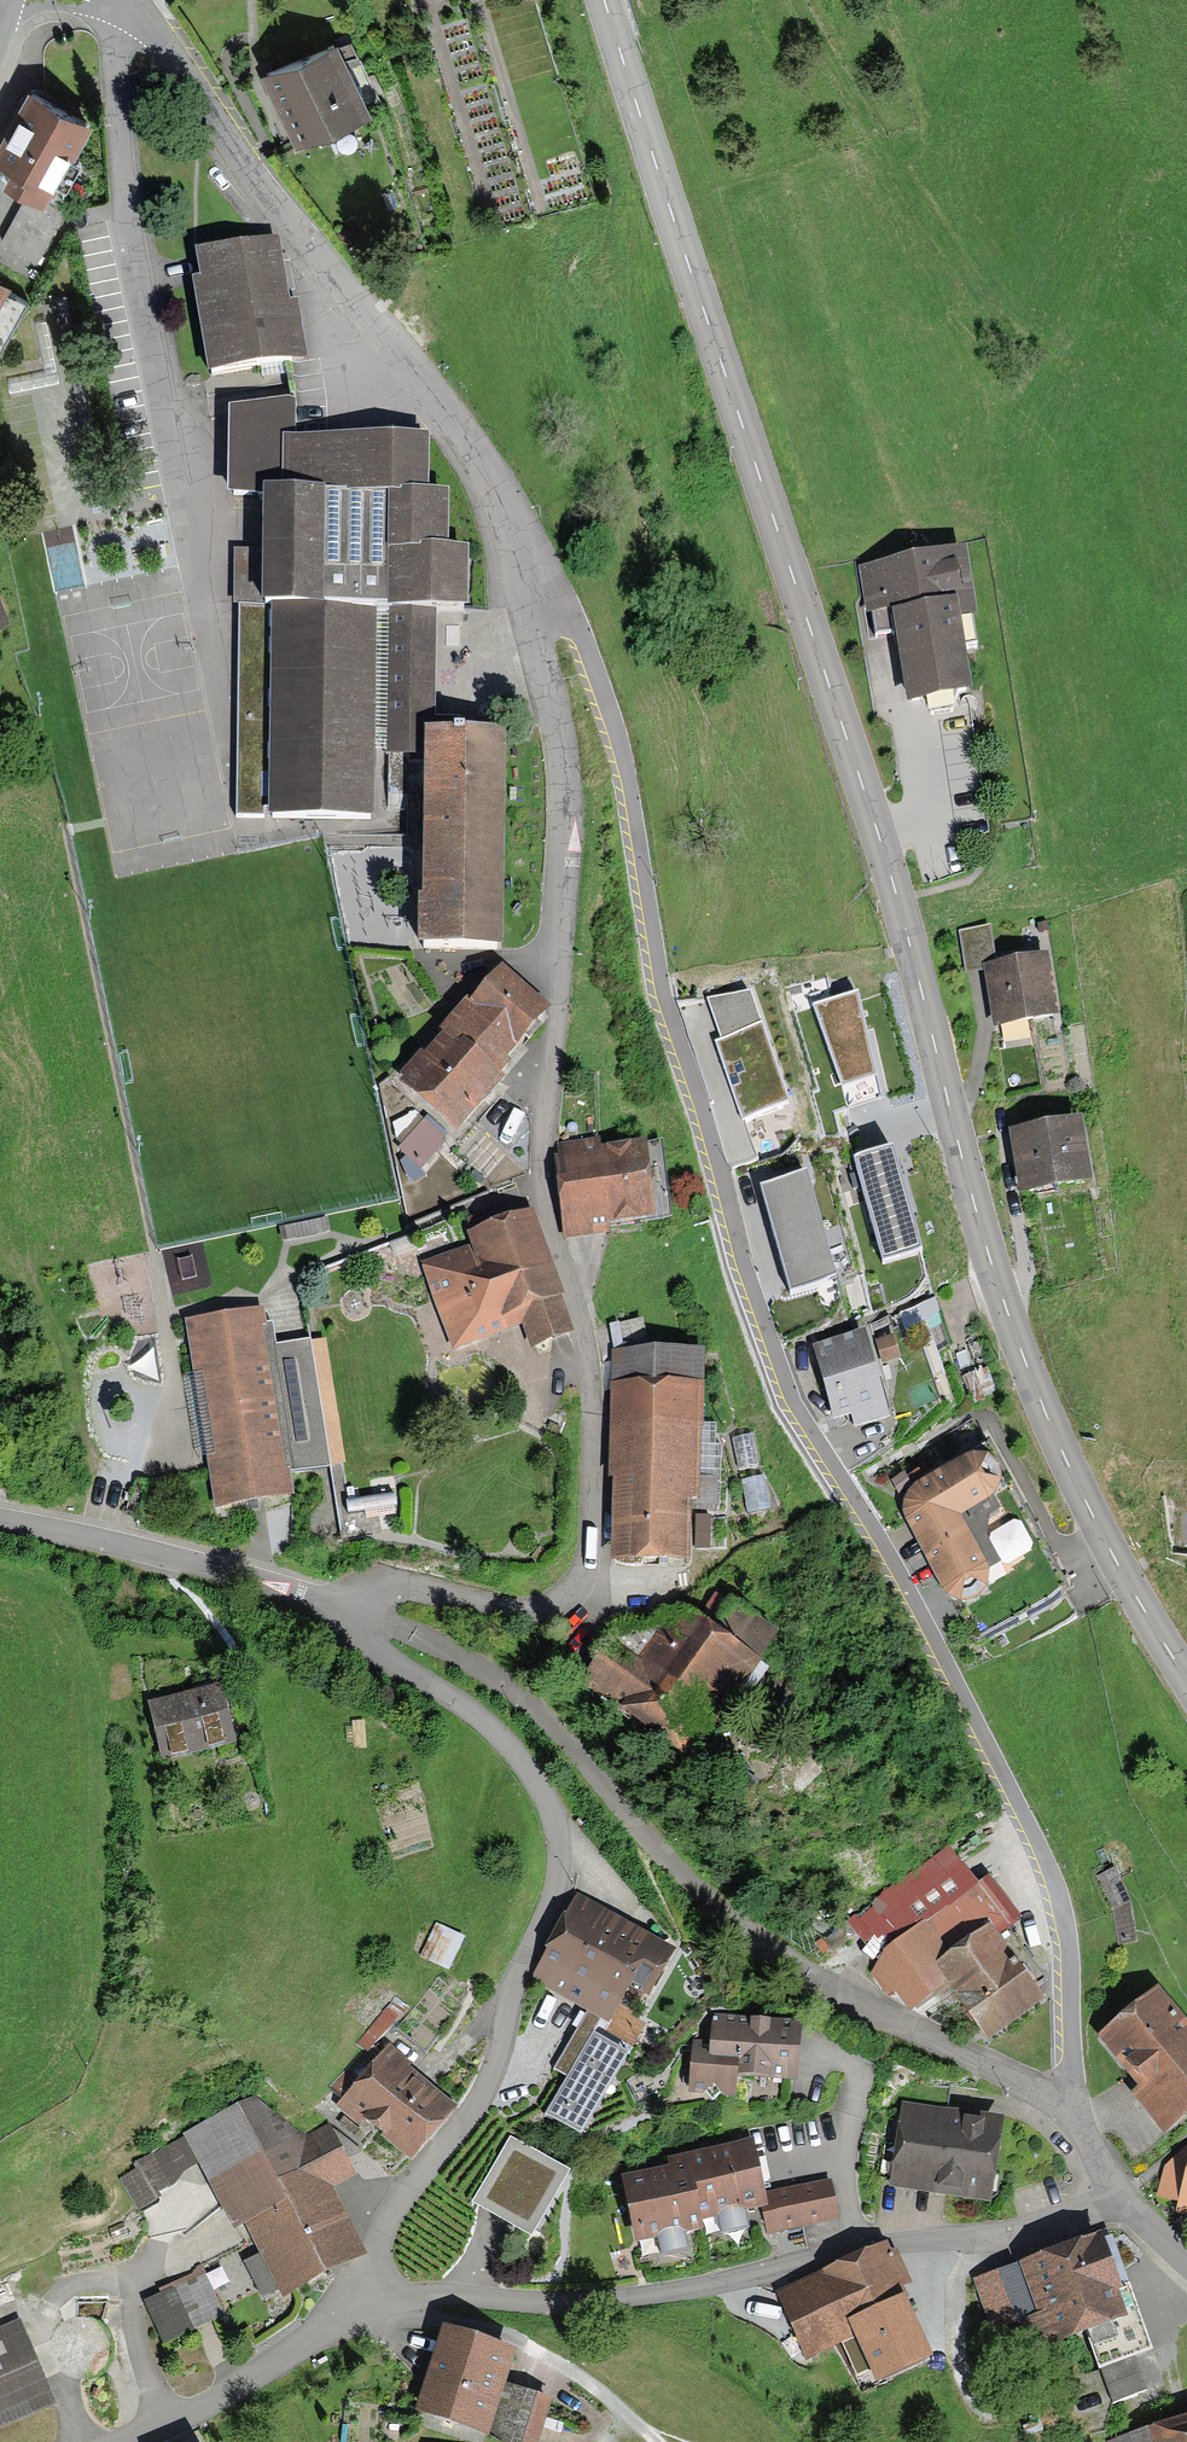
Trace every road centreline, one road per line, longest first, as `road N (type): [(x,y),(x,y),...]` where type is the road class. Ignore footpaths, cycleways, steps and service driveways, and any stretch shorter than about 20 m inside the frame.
road 1 (tertiary): [(1186,1678),(1094,1517),(1000,1289),(879,834),(605,0)]
road 2 (residential): [(1071,2098),(1058,1897),(1005,1779),(784,1384),(663,986),(615,732),(541,552),(478,467)]
road 3 (residential): [(361,1606),(389,1586),(507,1610),(544,1607),(580,1577),(592,1538),(591,1376),(539,1181),(562,932),(561,770),(532,632),(478,467)]
road 4 (residential): [(1071,2098),(950,2050),(812,1976),(695,1887),(525,1701),(361,1606)]
road 5 (residential): [(347,2303),(382,2220),(497,2064),(515,1981),(556,1884),(559,1847),(544,1789),(505,1740),(349,1622)]
road 6 (residential): [(347,2303),(671,2288),(868,2248),(997,2239),(1087,2213),(1123,2189)]
road 7 (track): [(798,0),(971,283),(1013,329),(1037,340),(1072,335),(1123,190)]
road 8 (residential): [(478,467),(426,381),(298,232),(138,5)]
road 9 (residential): [(0,1521),(264,1581),(349,1622)]
road 10 (residential): [(113,2441),(184,2413),(299,2345),(347,2303)]

